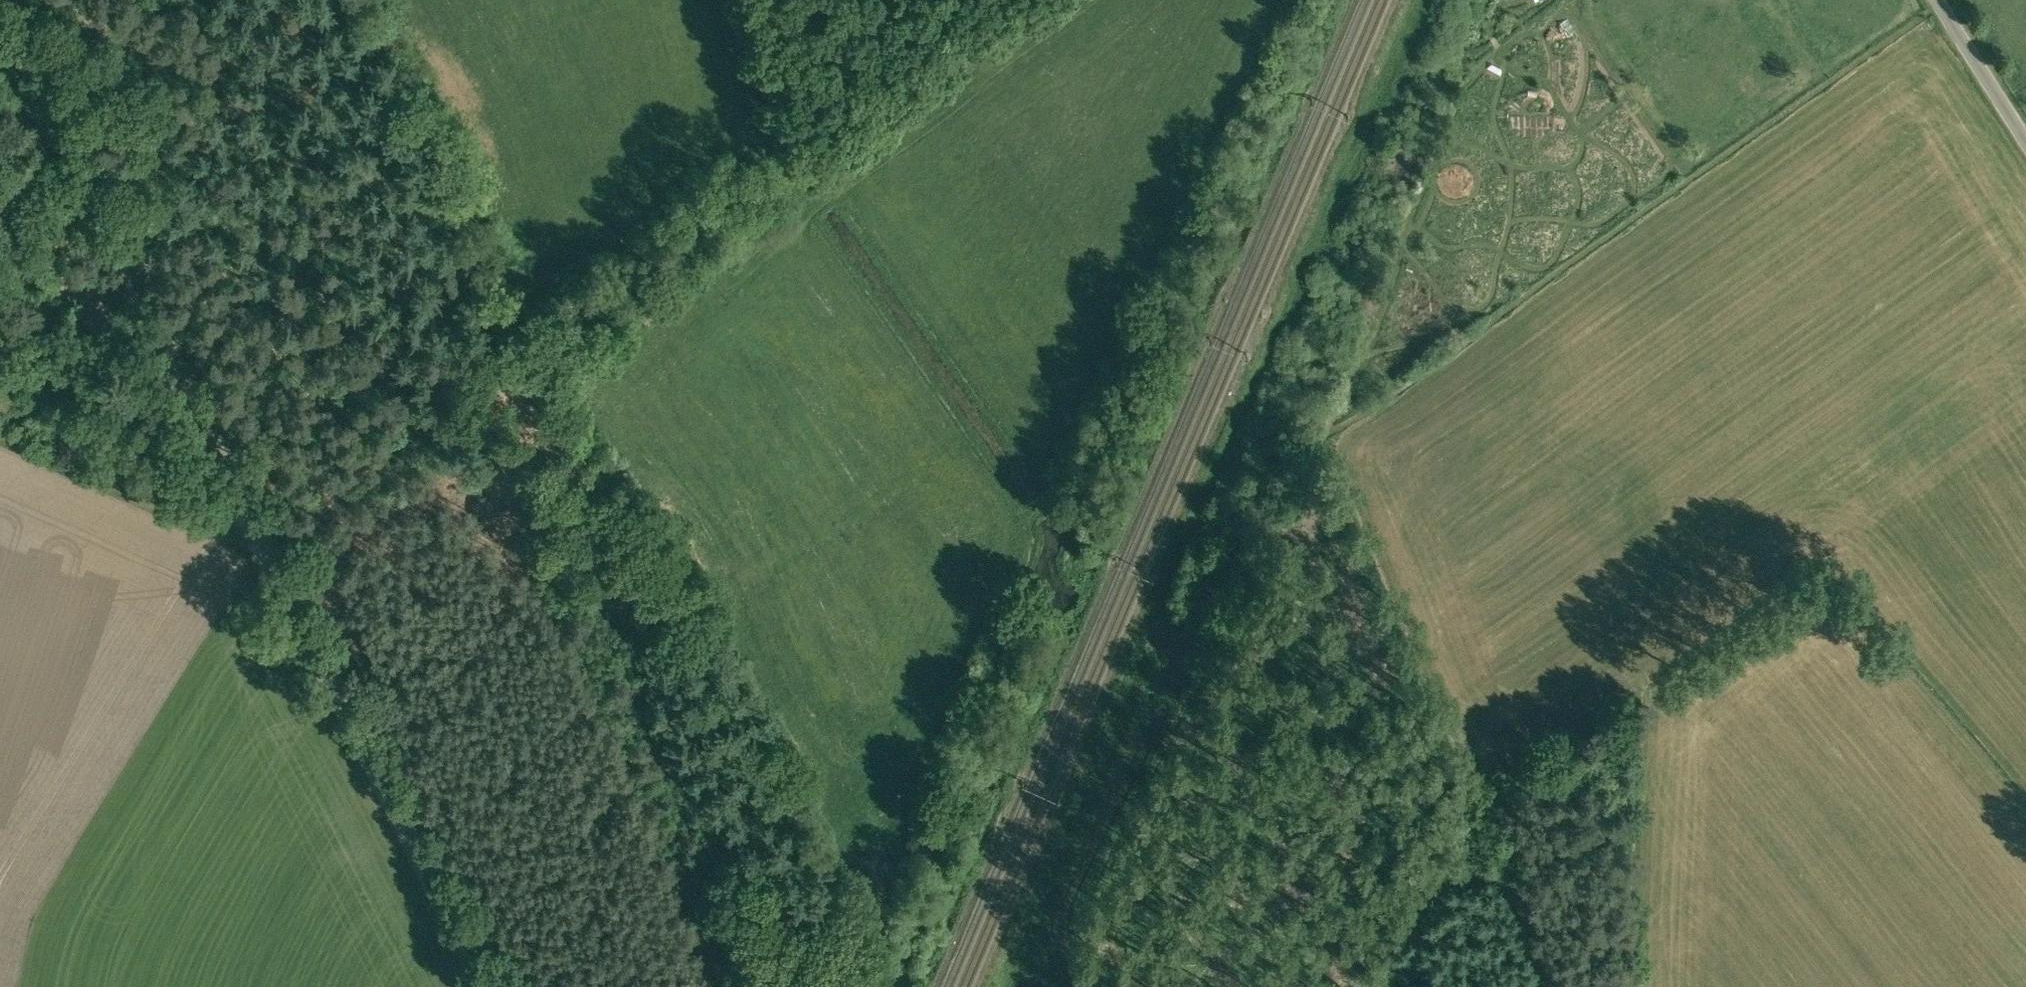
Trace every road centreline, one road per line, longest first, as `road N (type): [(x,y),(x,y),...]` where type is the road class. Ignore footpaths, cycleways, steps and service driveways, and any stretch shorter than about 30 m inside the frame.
road 1 (unclassified): [(486,986),(237,495),(2,0)]
road 2 (track): [(263,546),(497,322)]
road 3 (unclassified): [(2025,149),(1931,0)]

